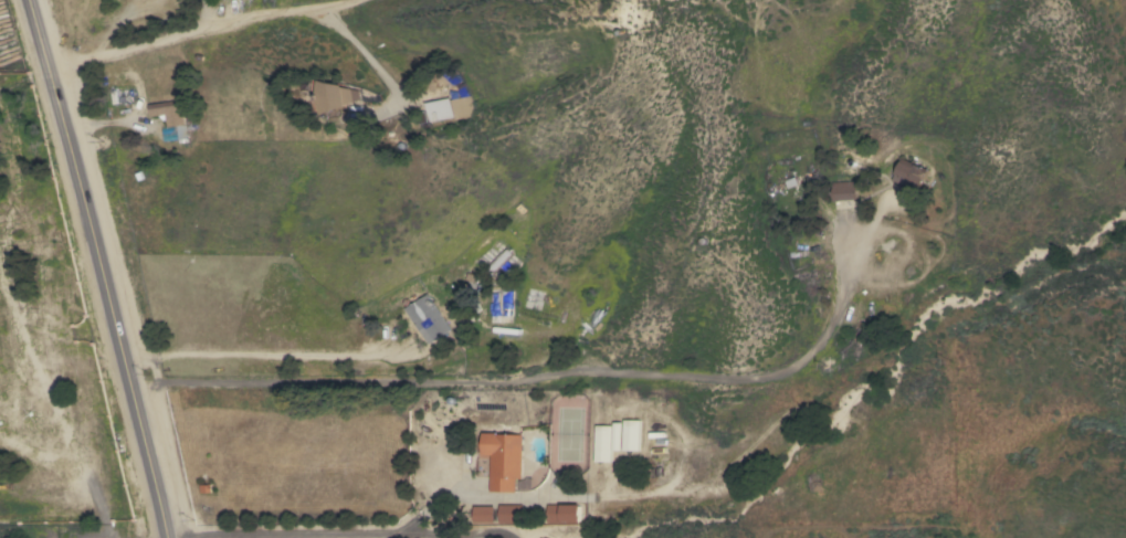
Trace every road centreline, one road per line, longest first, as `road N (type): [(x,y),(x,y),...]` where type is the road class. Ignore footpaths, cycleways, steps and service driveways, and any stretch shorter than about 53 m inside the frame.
road 1 (secondary): [(164,537),(28,0)]
road 2 (residential): [(51,72),(296,8),(350,36),(403,102)]

